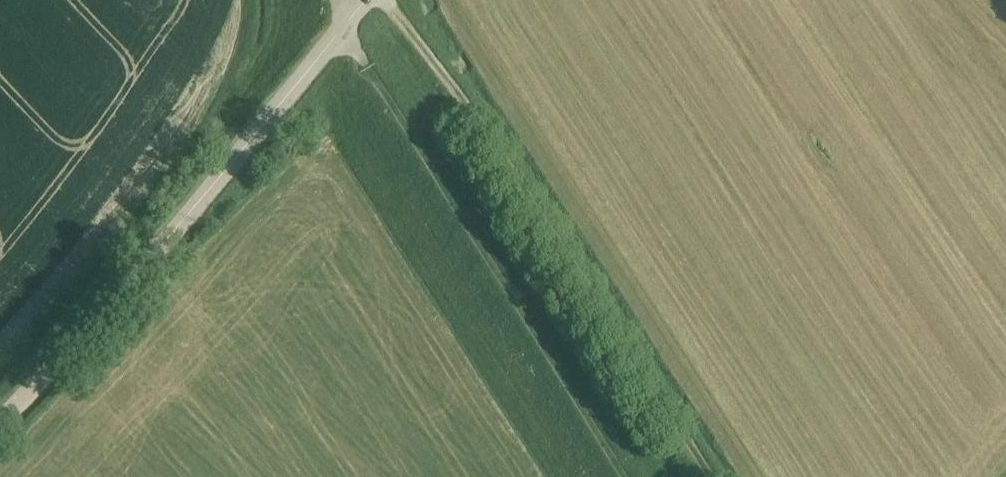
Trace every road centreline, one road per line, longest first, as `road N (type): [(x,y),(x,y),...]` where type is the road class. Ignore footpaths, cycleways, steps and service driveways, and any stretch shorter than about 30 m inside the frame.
road 1 (track): [(714,476),(467,103),(386,0)]
road 2 (tertiary): [(365,0),(199,203),(0,421)]
road 3 (track): [(340,0),(370,72),(624,476)]

